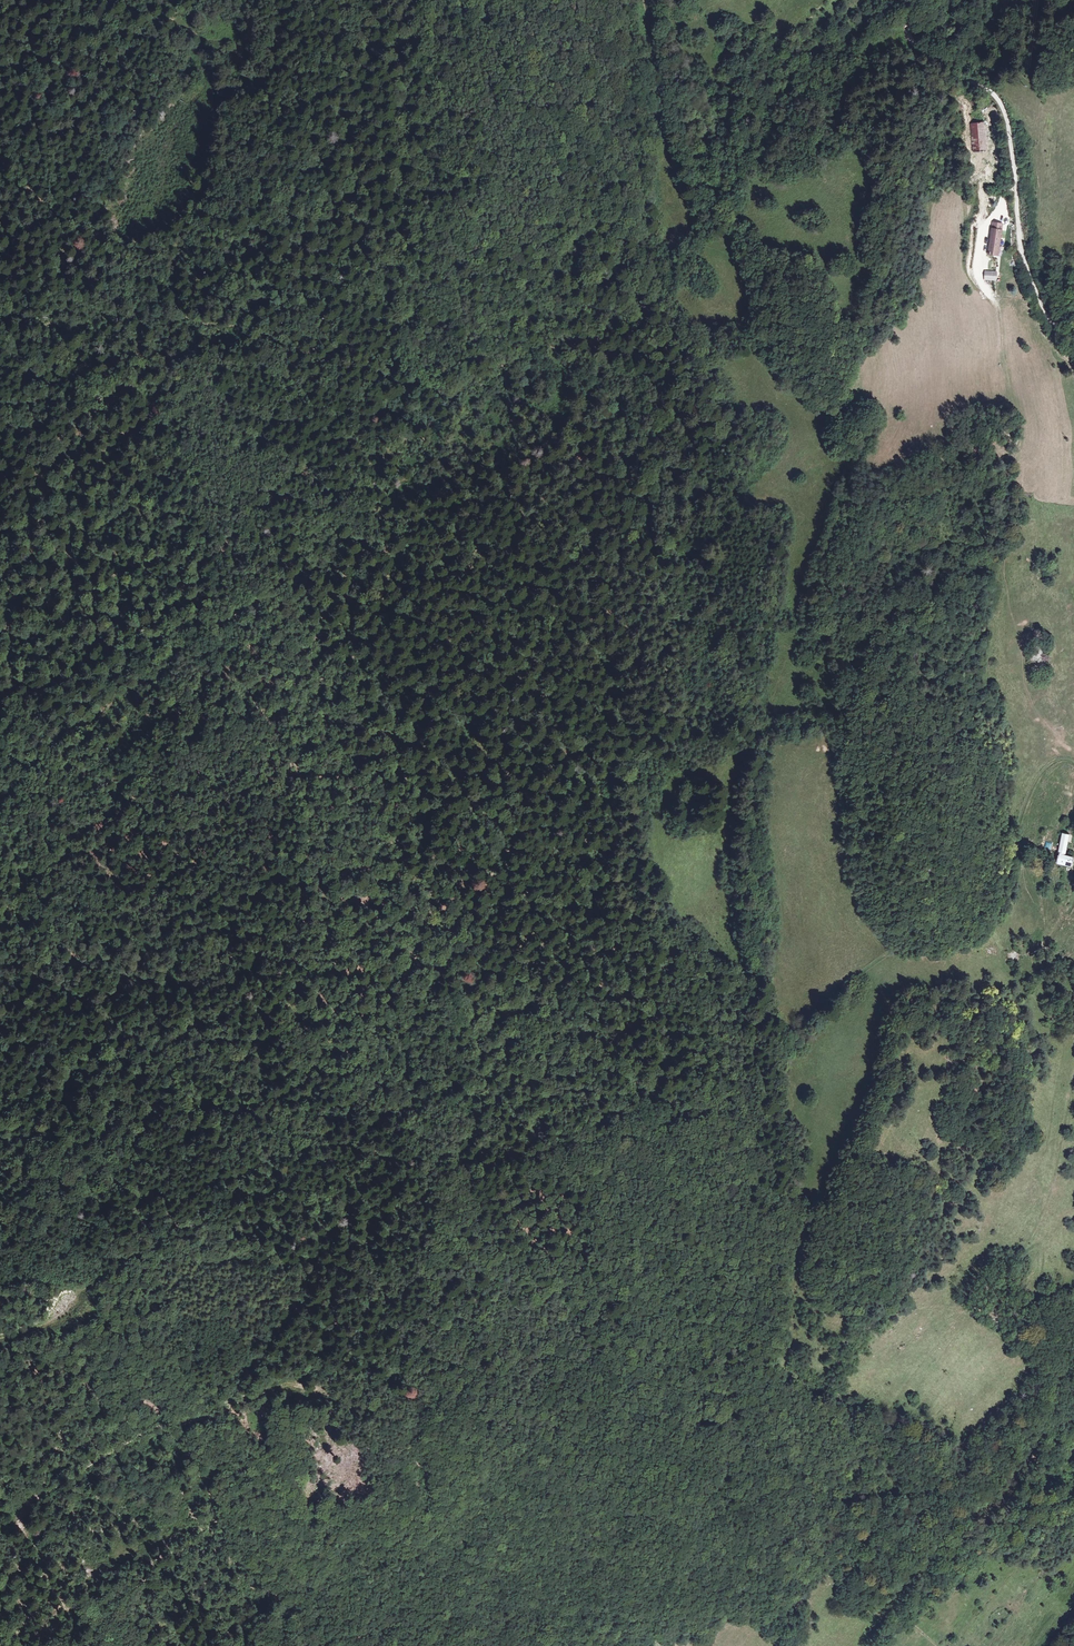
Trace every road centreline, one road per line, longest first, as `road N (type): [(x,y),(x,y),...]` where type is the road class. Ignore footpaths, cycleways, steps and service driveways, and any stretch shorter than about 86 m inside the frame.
road 1 (track): [(907,21),(919,52),(993,94),(1004,110),(1023,259),(1046,313),(1073,343)]
road 2 (track): [(1073,762),(1055,761),(1036,781),(986,926),(944,952),(903,950),(881,957)]
road 3 (track): [(1021,1490),(992,1523),(911,1578),(893,1601),(877,1645)]

